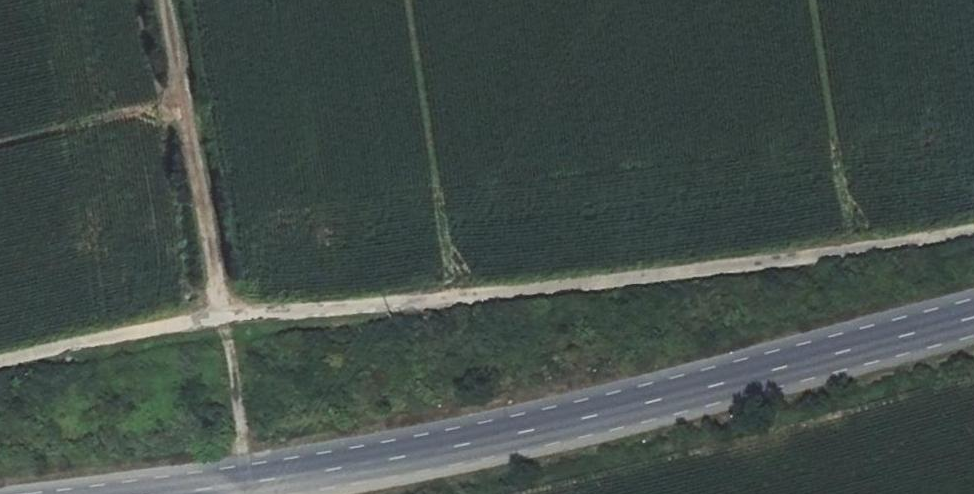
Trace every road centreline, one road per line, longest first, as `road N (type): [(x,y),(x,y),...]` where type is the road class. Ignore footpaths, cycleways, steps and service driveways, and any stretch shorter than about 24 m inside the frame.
road 1 (unclassified): [(973,232),(515,291),(272,309),(0,362)]
road 2 (secondary): [(973,318),(544,428),(176,493)]
road 3 (track): [(166,0),(235,362),(243,485)]

